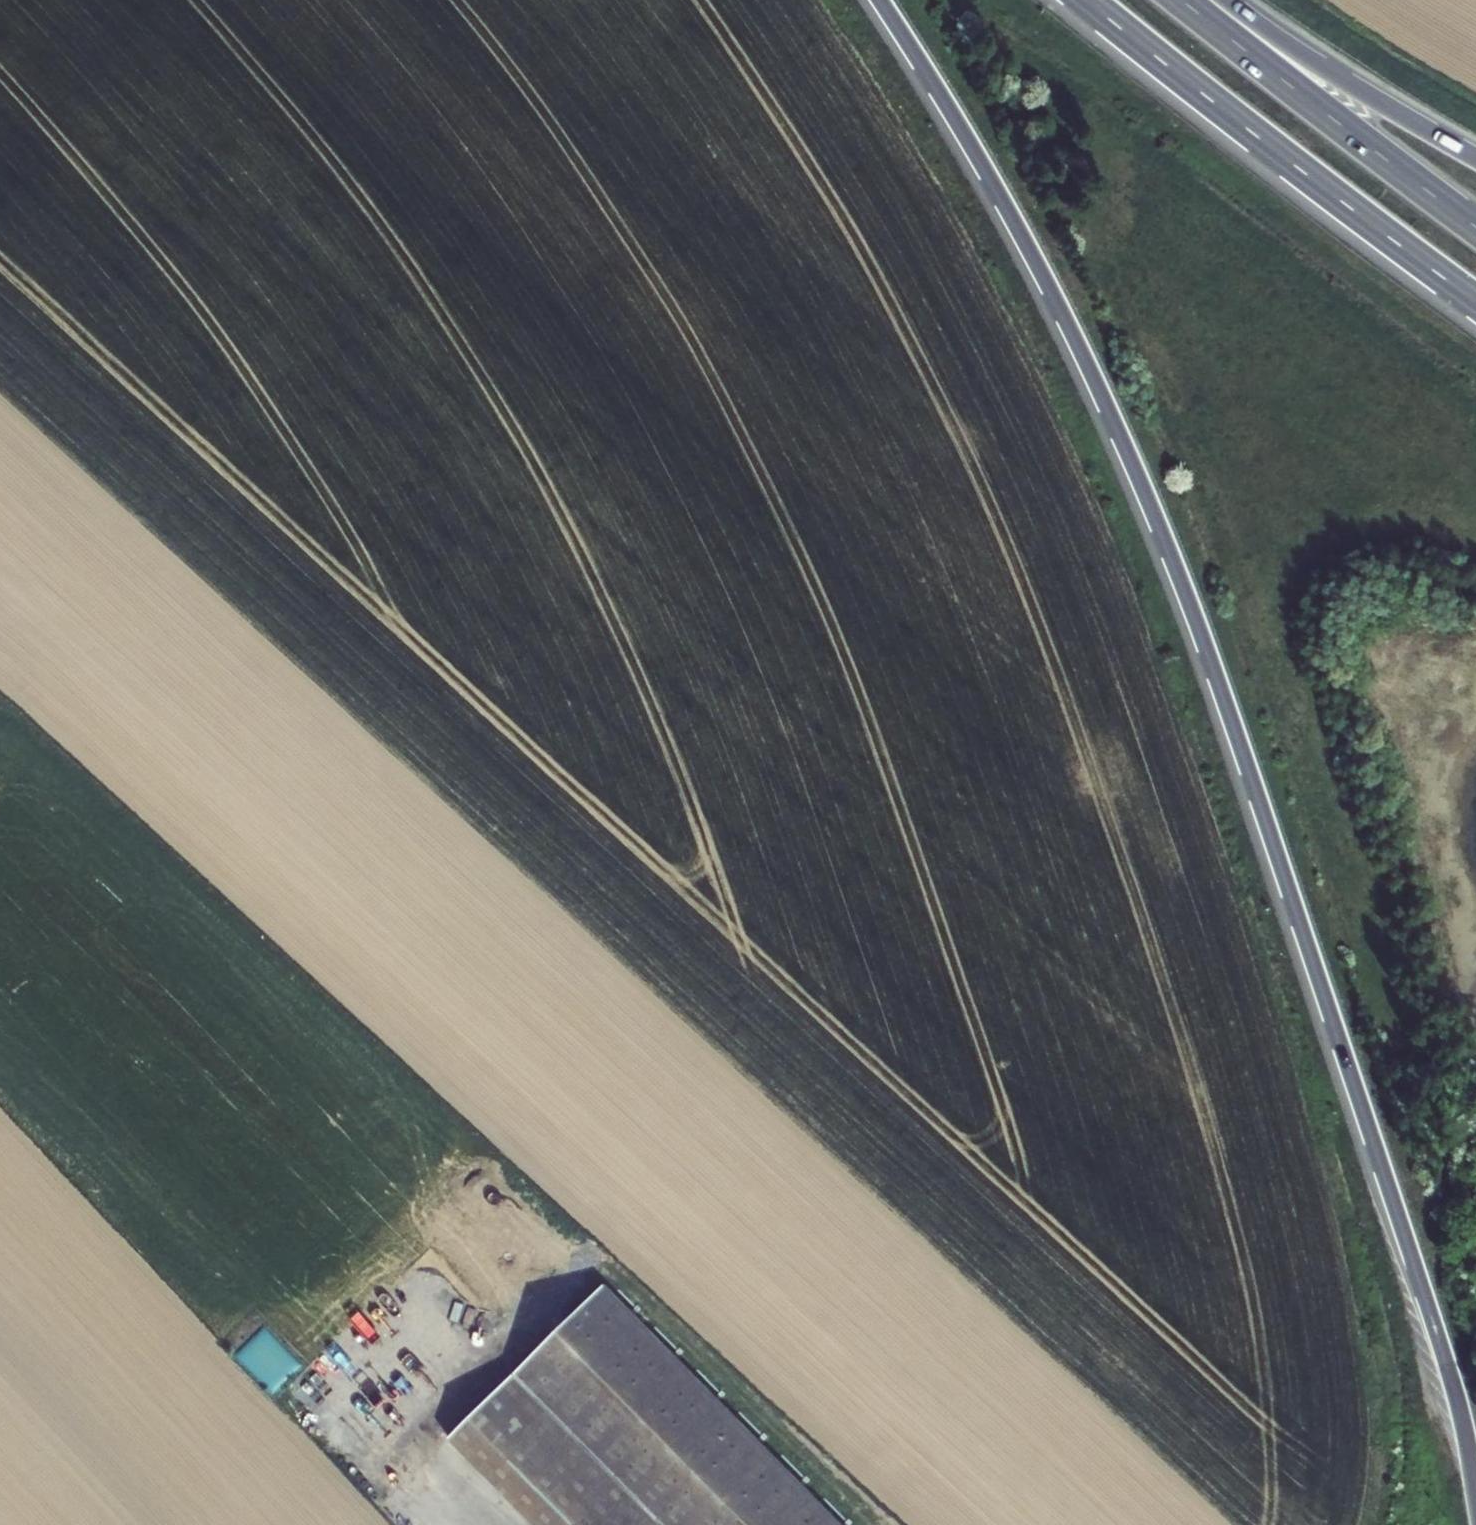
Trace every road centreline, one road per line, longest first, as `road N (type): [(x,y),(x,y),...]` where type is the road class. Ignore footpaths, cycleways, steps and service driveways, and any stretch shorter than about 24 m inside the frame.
road 1 (motorway): [(879,0),(1018,231),(1151,507),(1215,672),(1431,1313),(1475,1500)]
road 2 (motorway): [(1086,0),(1475,303)]
road 3 (motorway): [(1475,228),(1184,0)]
road 4 (motorway): [(1475,157),(1230,0)]

